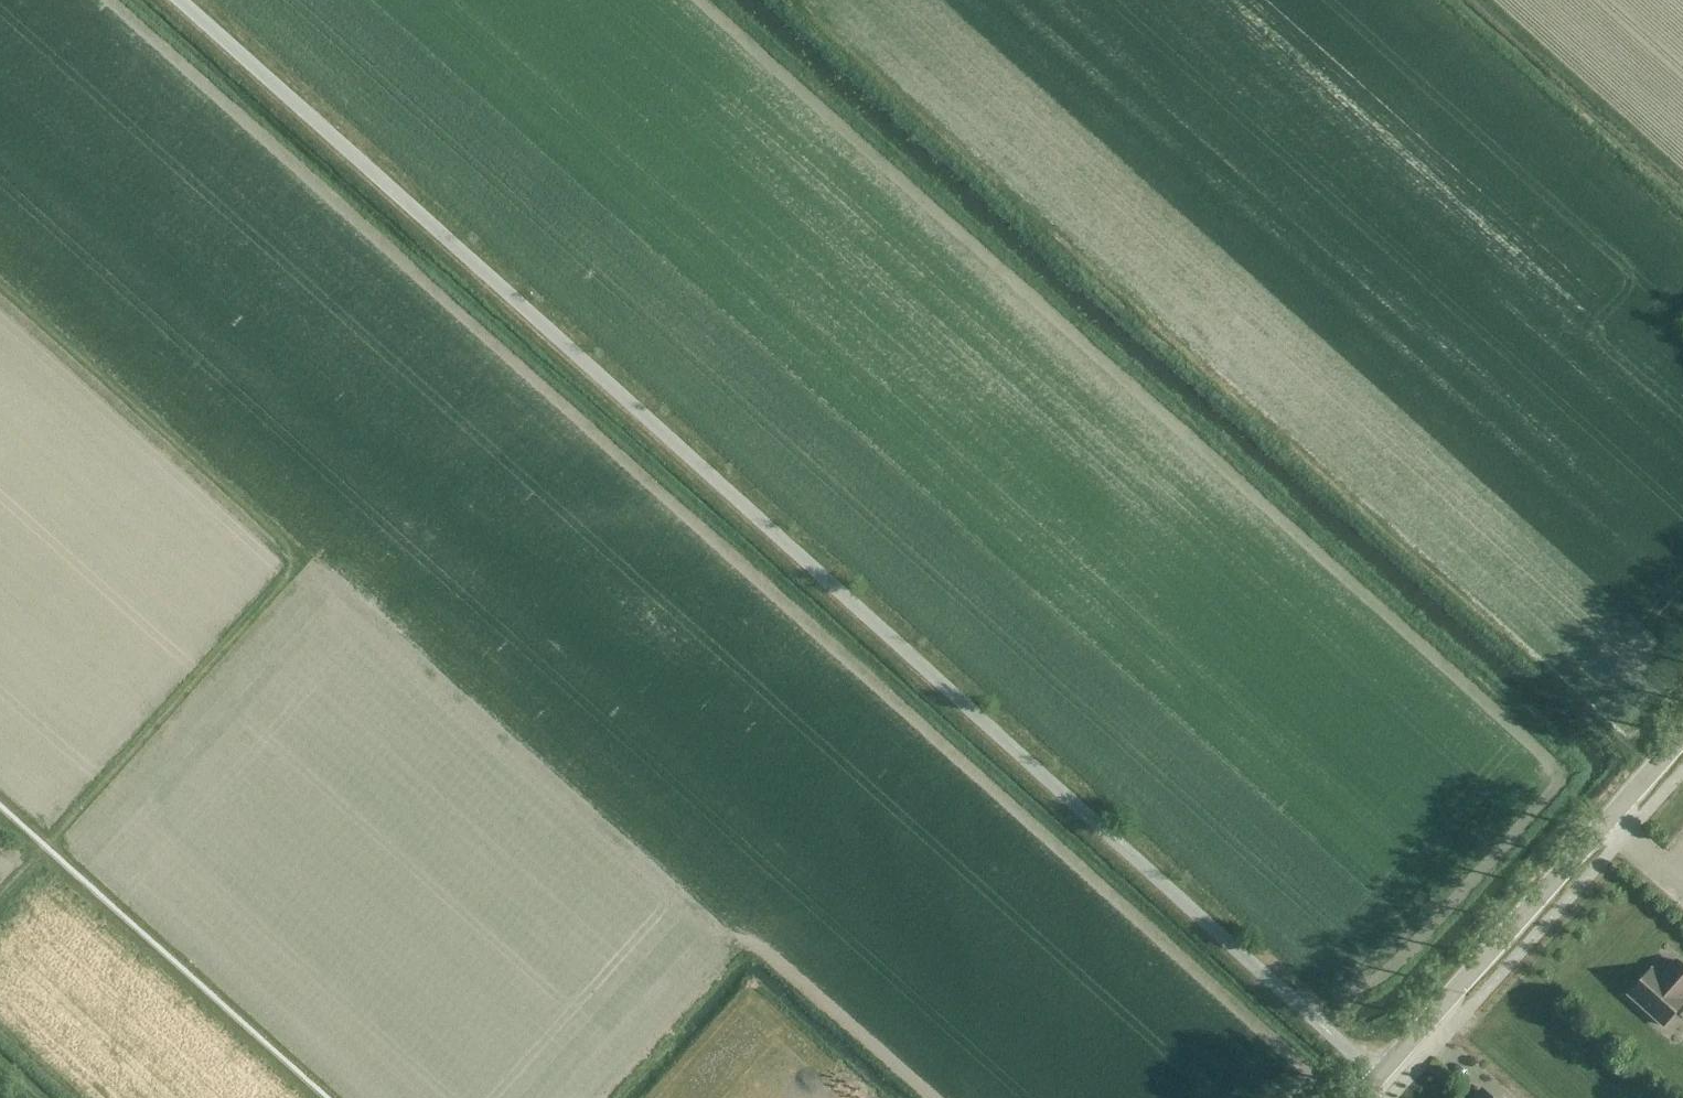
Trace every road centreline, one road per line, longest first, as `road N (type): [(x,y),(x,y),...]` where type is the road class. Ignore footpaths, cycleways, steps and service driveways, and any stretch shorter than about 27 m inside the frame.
road 1 (tertiary): [(1362,1097),(1682,741)]

